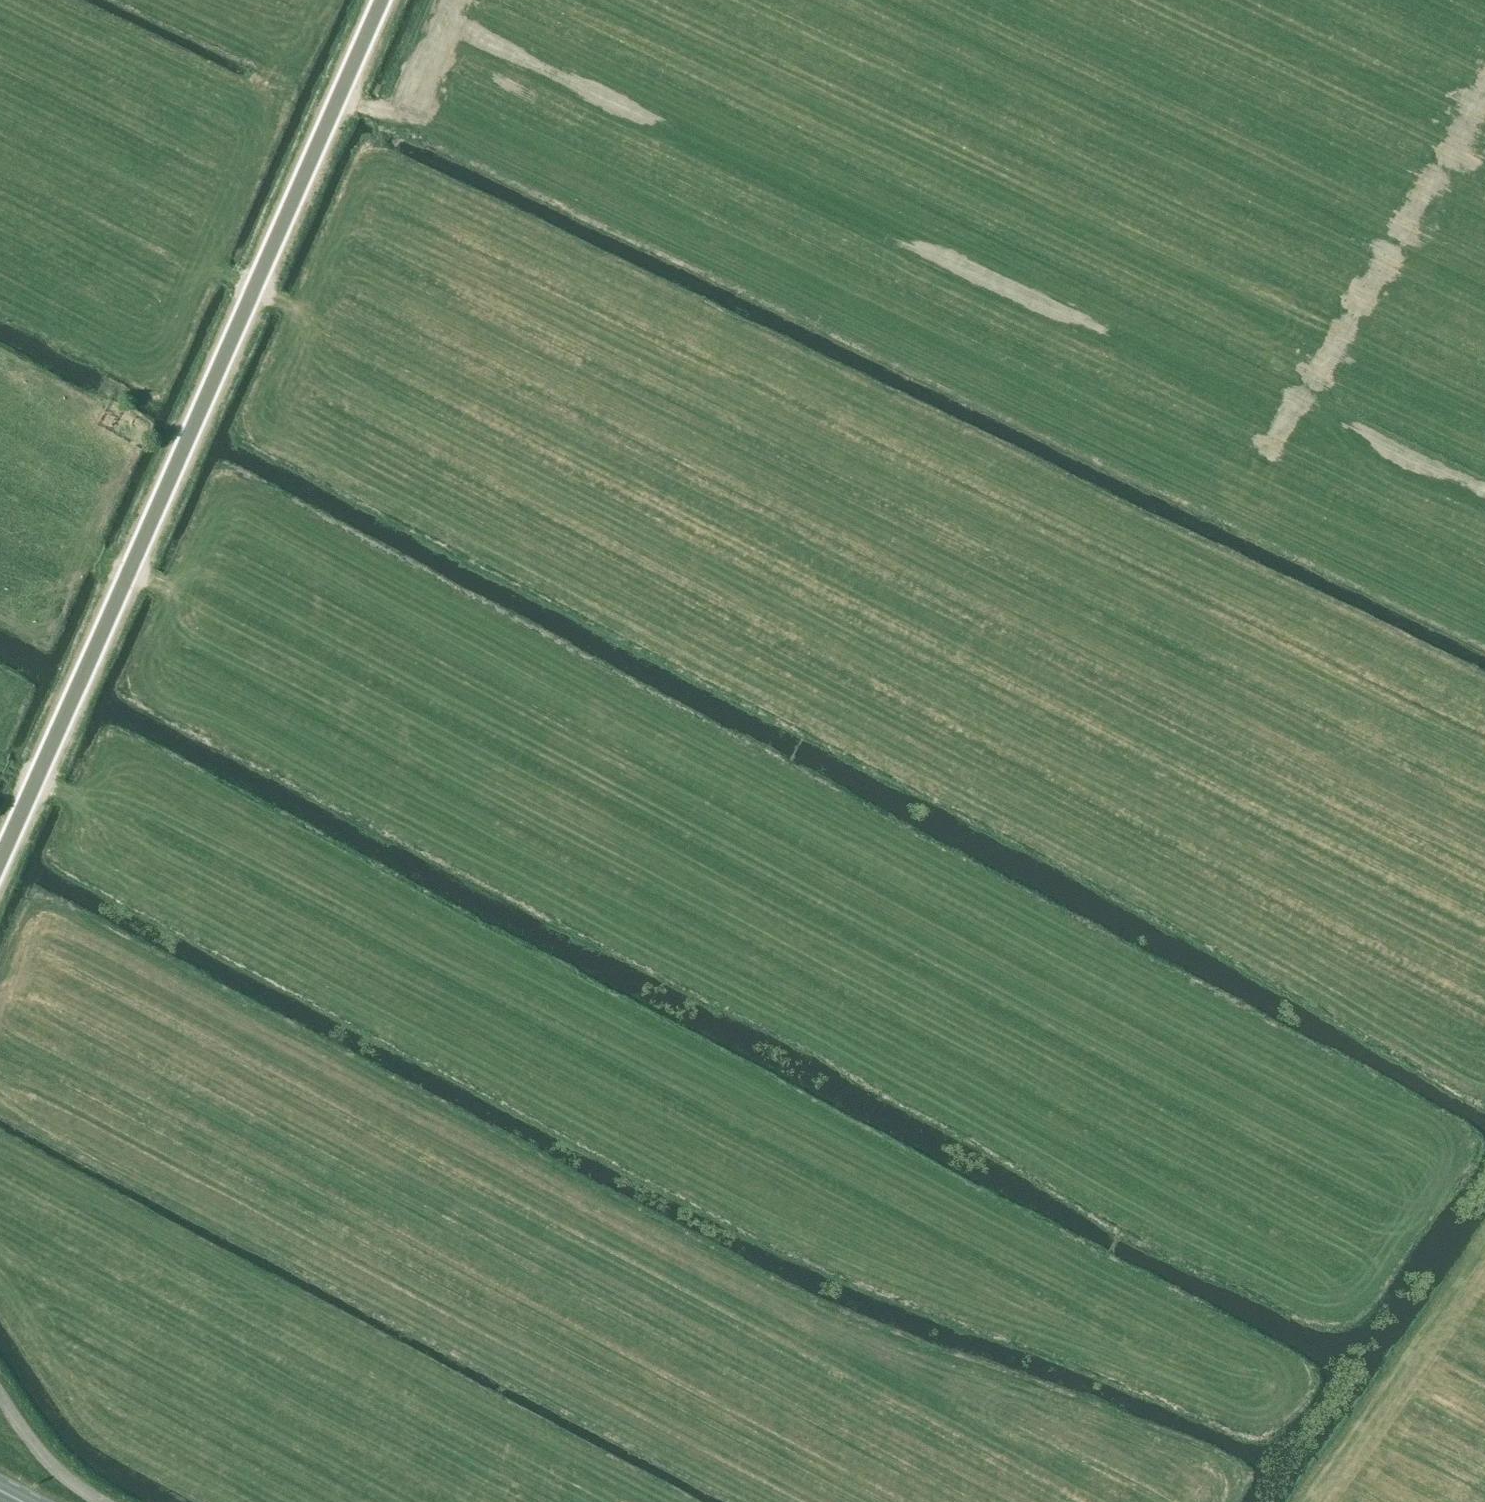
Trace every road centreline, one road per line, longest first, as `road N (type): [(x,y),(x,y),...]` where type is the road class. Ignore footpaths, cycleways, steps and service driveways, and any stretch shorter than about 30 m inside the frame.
road 1 (unclassified): [(0,860),(381,0)]
road 2 (unclassified): [(100,1501),(59,1474),(0,1398)]

